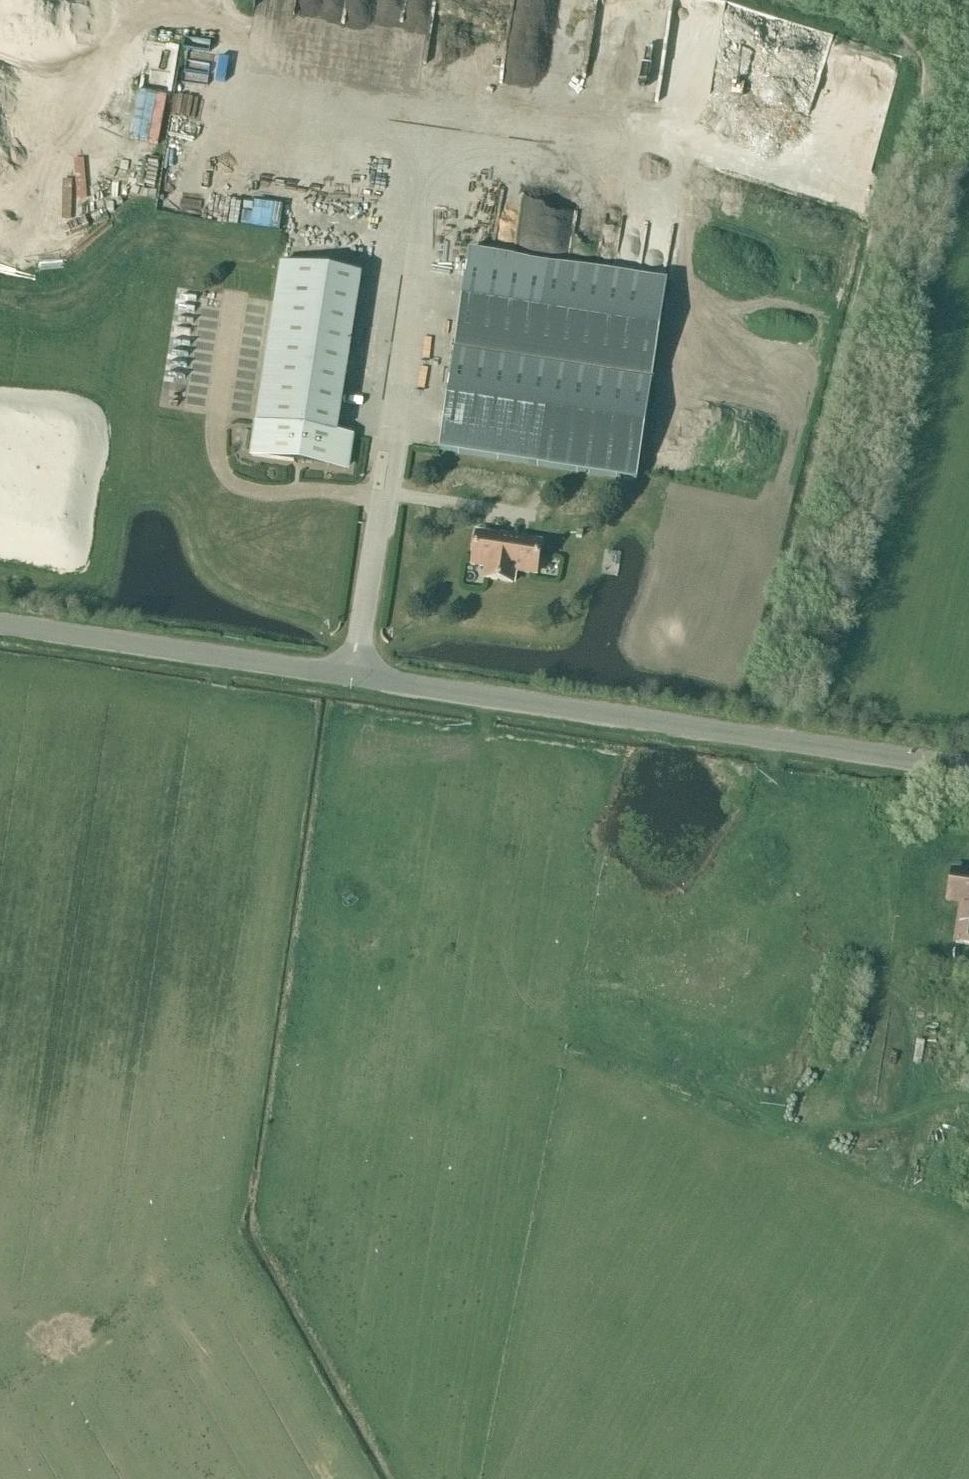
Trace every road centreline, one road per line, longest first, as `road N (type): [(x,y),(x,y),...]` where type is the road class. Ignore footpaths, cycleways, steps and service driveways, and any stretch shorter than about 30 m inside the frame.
road 1 (unclassified): [(968,768),(0,627)]

